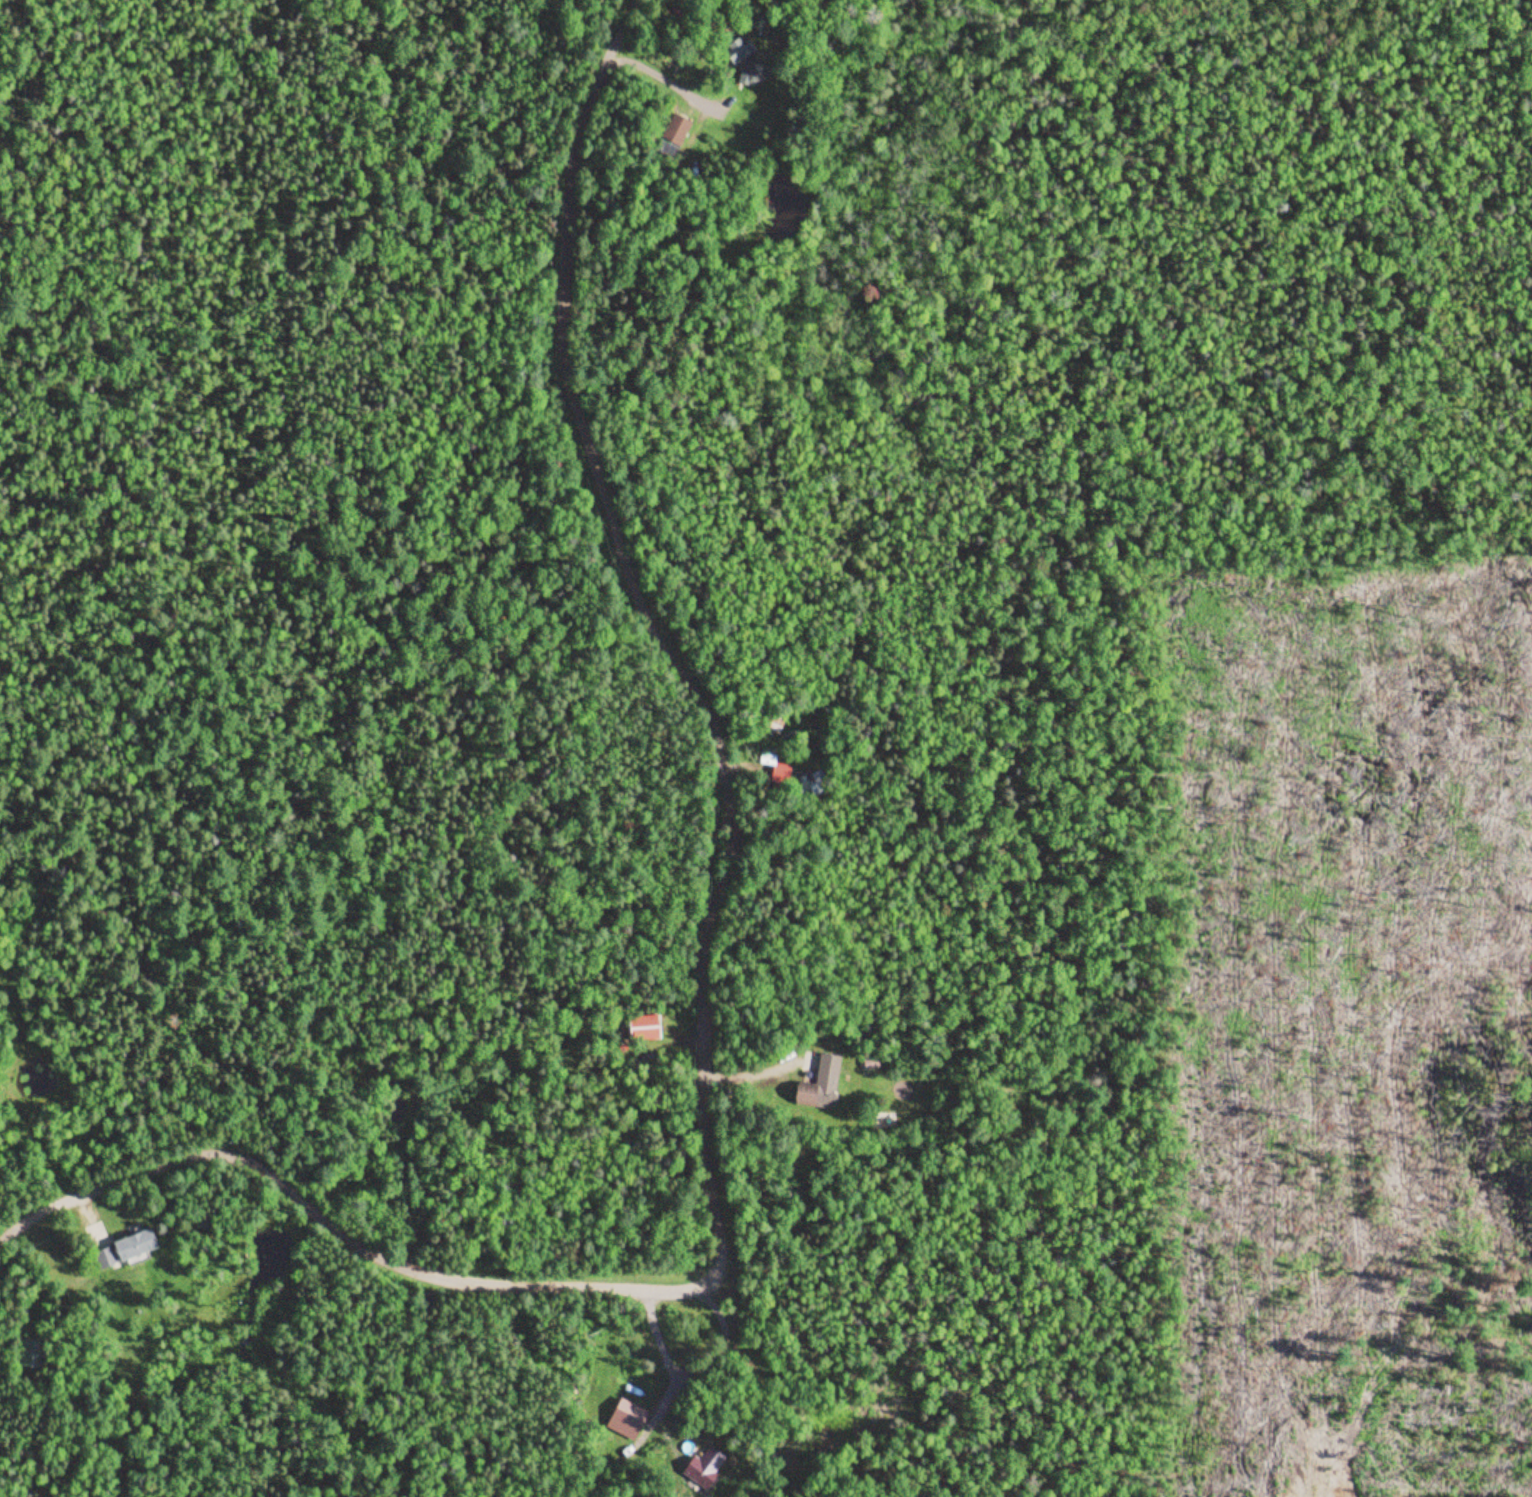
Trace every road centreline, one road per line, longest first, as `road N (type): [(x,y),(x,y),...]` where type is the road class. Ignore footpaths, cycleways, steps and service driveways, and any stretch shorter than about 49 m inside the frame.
road 1 (residential): [(0,1240),(47,1205),(180,1156),(233,1151),(264,1166),(346,1241),(408,1270),(584,1290),(710,1286),(721,1259),(698,978),(728,812),(708,713),(646,611),(579,362),(568,291),(570,198),(617,0)]

